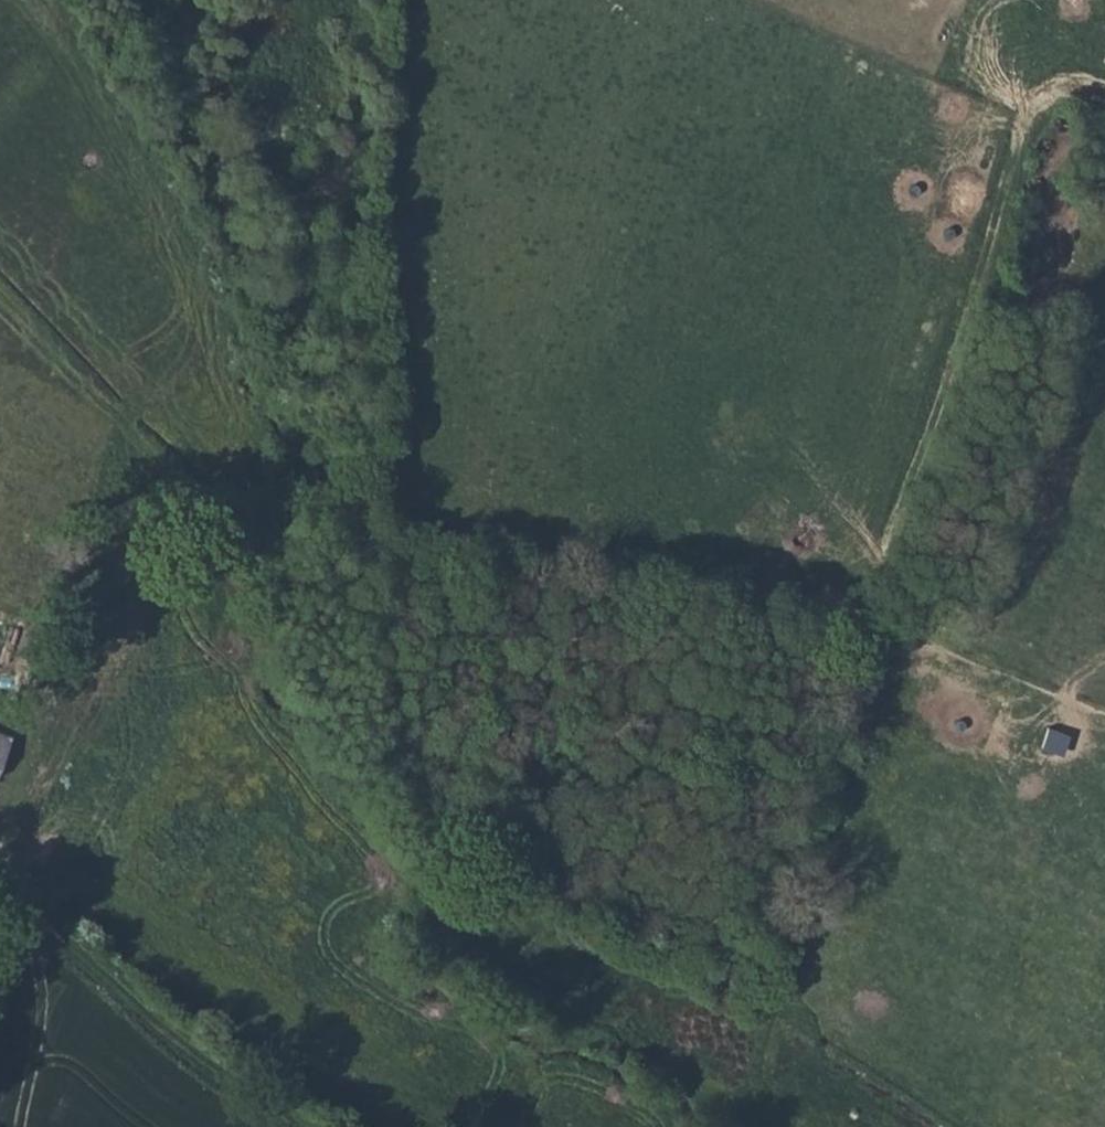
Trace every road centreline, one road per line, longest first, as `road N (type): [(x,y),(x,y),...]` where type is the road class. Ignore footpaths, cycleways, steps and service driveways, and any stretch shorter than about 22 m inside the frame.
road 1 (track): [(741,1126),(849,747),(906,591)]

